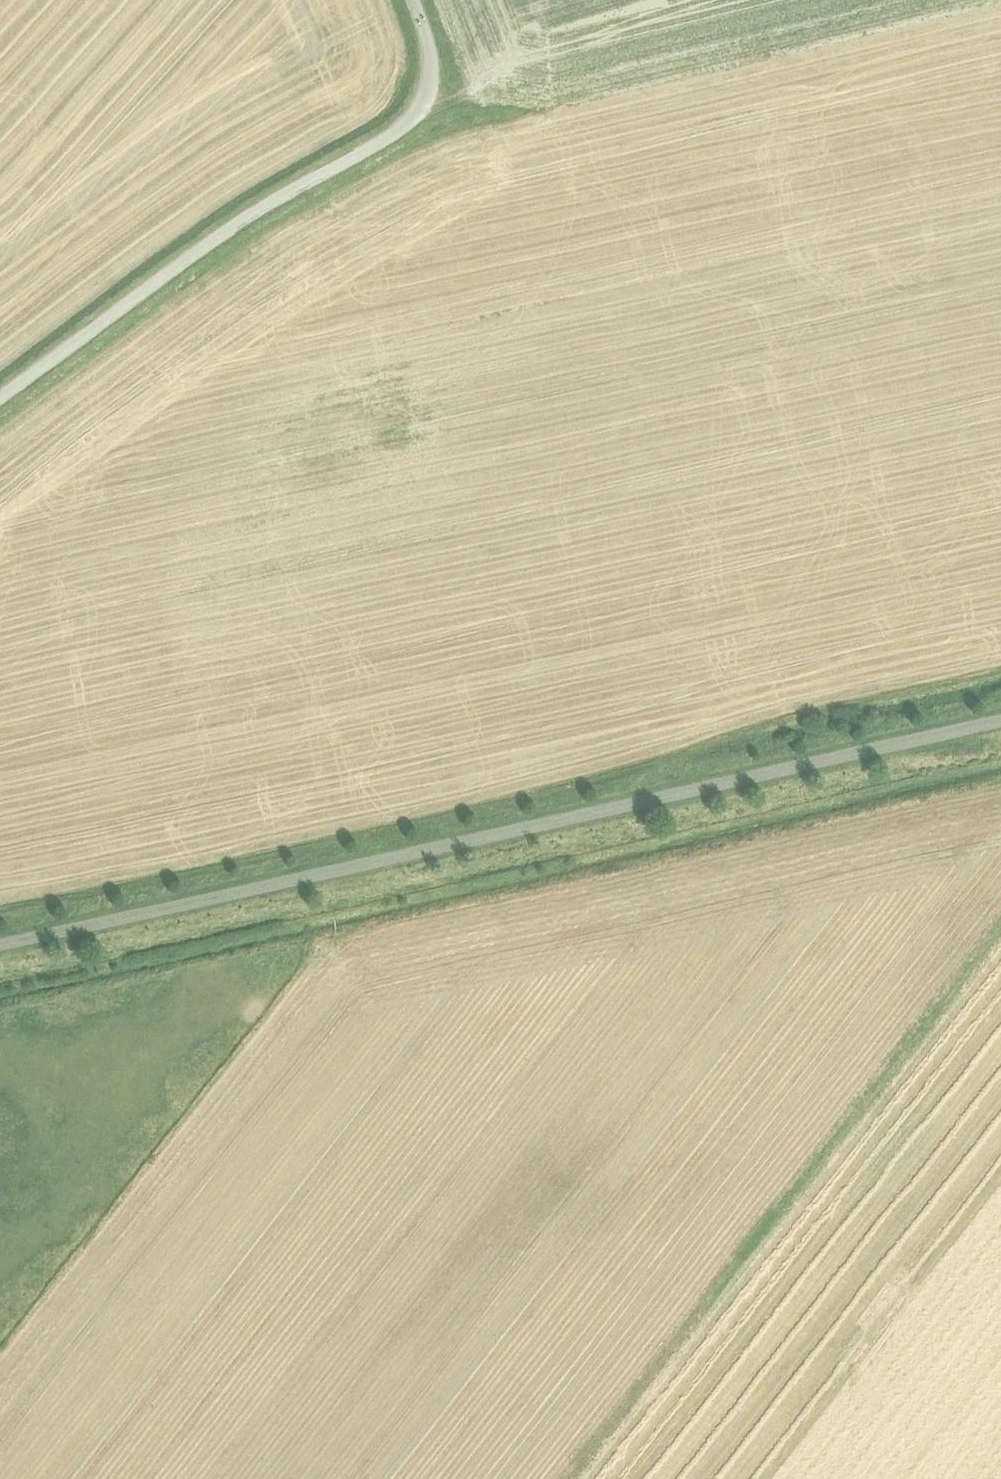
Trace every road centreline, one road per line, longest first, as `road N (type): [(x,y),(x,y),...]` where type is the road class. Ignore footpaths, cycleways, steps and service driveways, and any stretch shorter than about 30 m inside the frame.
road 1 (unclassified): [(1000,720),(0,942)]
road 2 (unclassified): [(0,397),(228,229),(413,116),(430,55),(412,0)]

